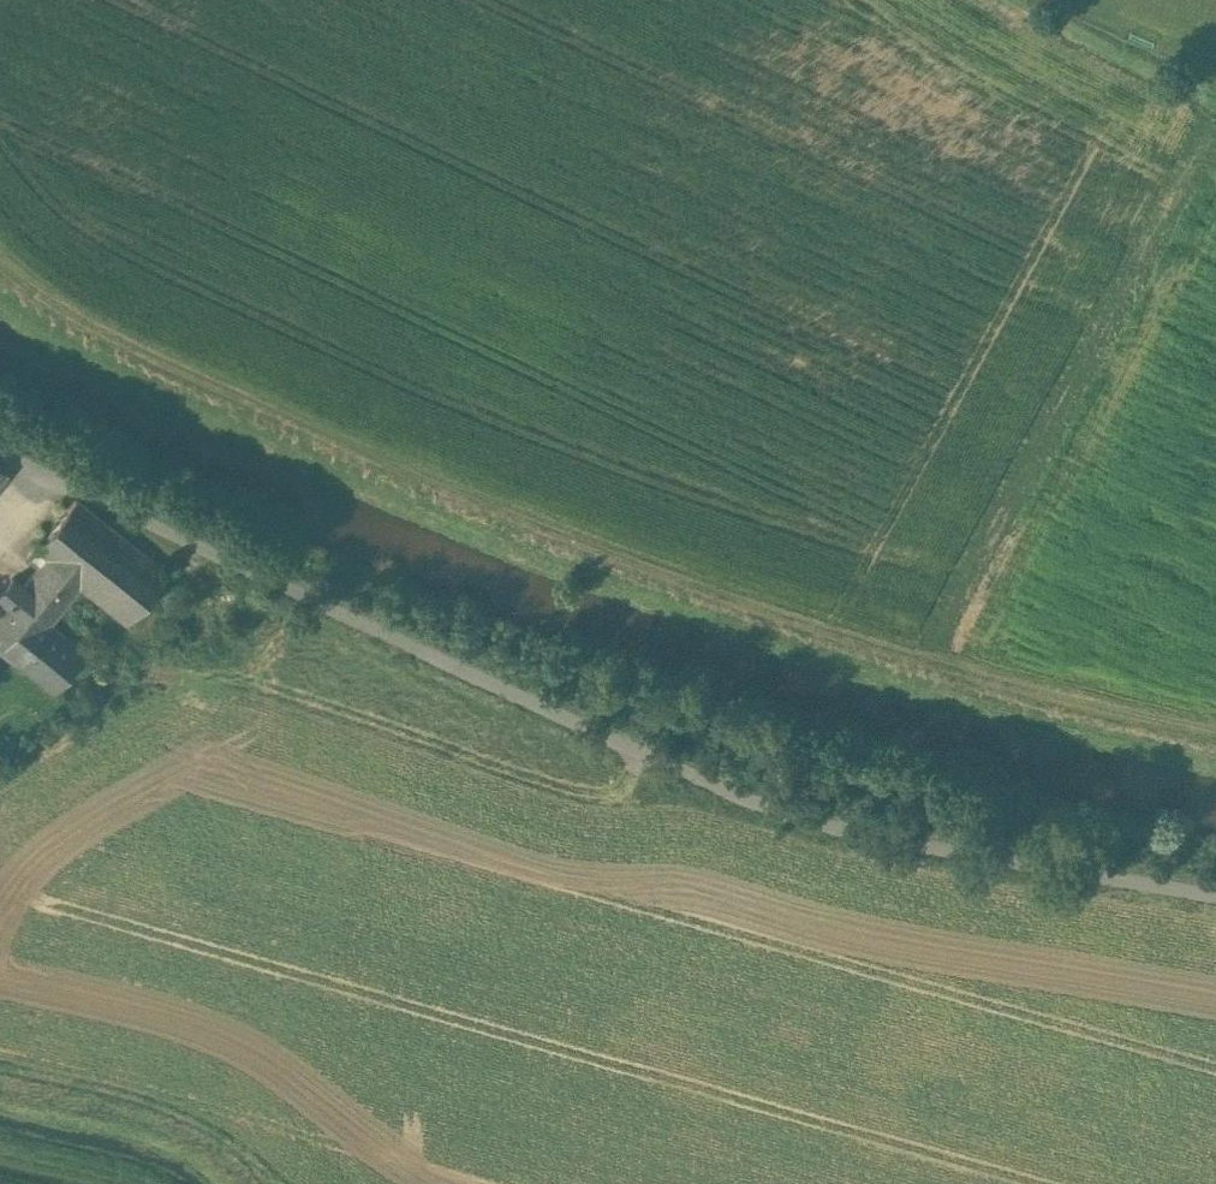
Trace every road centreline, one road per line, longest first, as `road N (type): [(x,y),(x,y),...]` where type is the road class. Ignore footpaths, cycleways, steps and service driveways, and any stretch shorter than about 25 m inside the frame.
road 1 (unclassified): [(1215,891),(841,825),(751,795),(4,442)]

